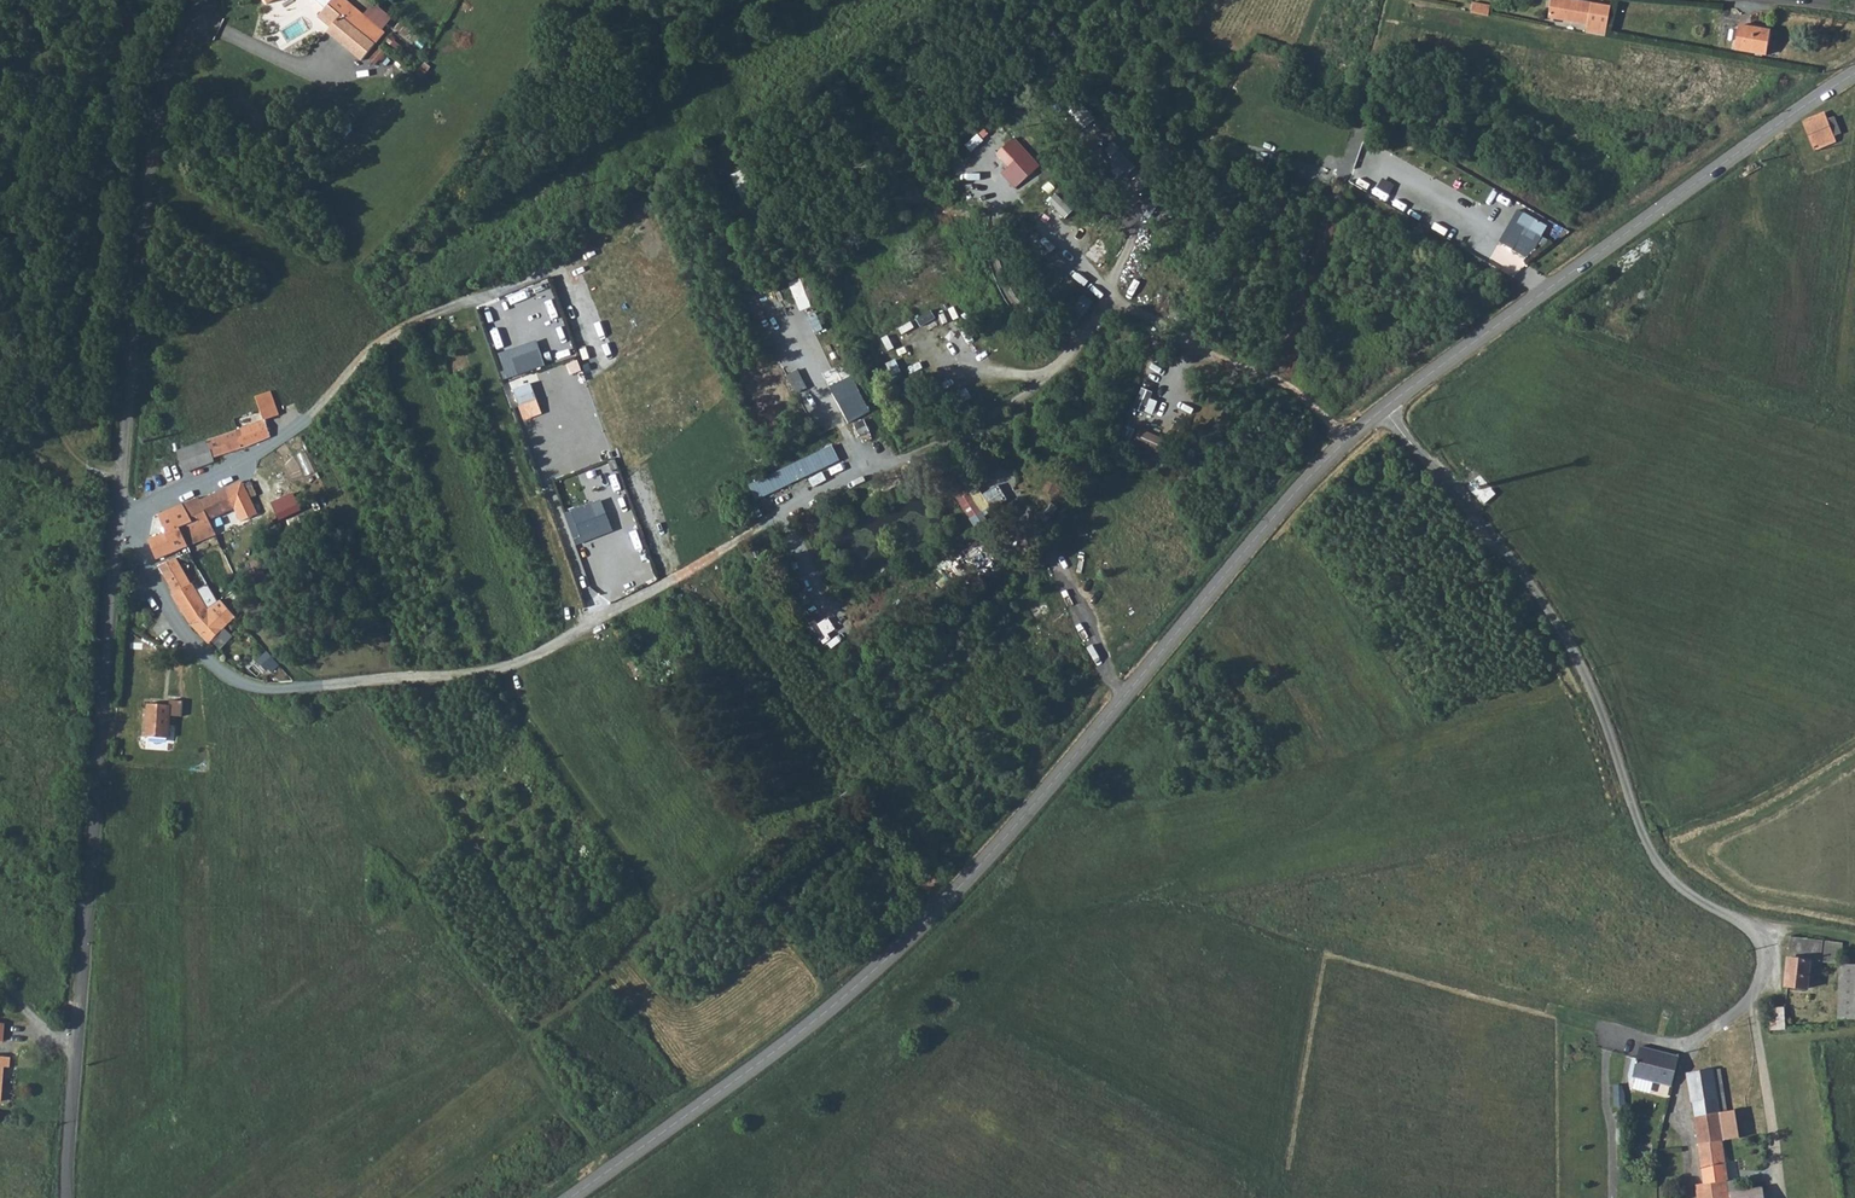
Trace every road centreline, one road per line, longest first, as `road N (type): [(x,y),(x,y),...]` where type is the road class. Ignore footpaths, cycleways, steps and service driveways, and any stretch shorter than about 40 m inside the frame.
road 1 (unclassified): [(1383,408),(1510,556),(1573,649),(1653,858),(1678,886),(1763,944),(1766,967),(1754,996),(1779,1197)]
road 2 (unclassified): [(133,519),(150,572),(189,642),(231,678),(261,689),(495,670),(737,546)]
road 3 (tertiary): [(1383,408),(1282,506),(978,870),(914,935)]
road 4 (track): [(304,421),(387,336),(552,272),(622,221),(738,123),(815,31)]
road 5 (tertiary): [(1854,73),(1383,408)]
road 6 (residential): [(76,1053),(117,518)]
road 7 (residential): [(117,518),(157,112),(168,66),(199,0)]
road 8 (tertiary): [(914,935),(749,1070),(569,1197)]
road 9 (track): [(604,1172),(379,848)]
road 10 (track): [(1645,841),(1731,811),(1854,741)]
road 11 (unclassified): [(133,519),(250,462),(304,421)]
road 12 (track): [(121,478),(75,459),(41,389),(0,339)]
road 13 (residential): [(67,1197),(76,1053)]

